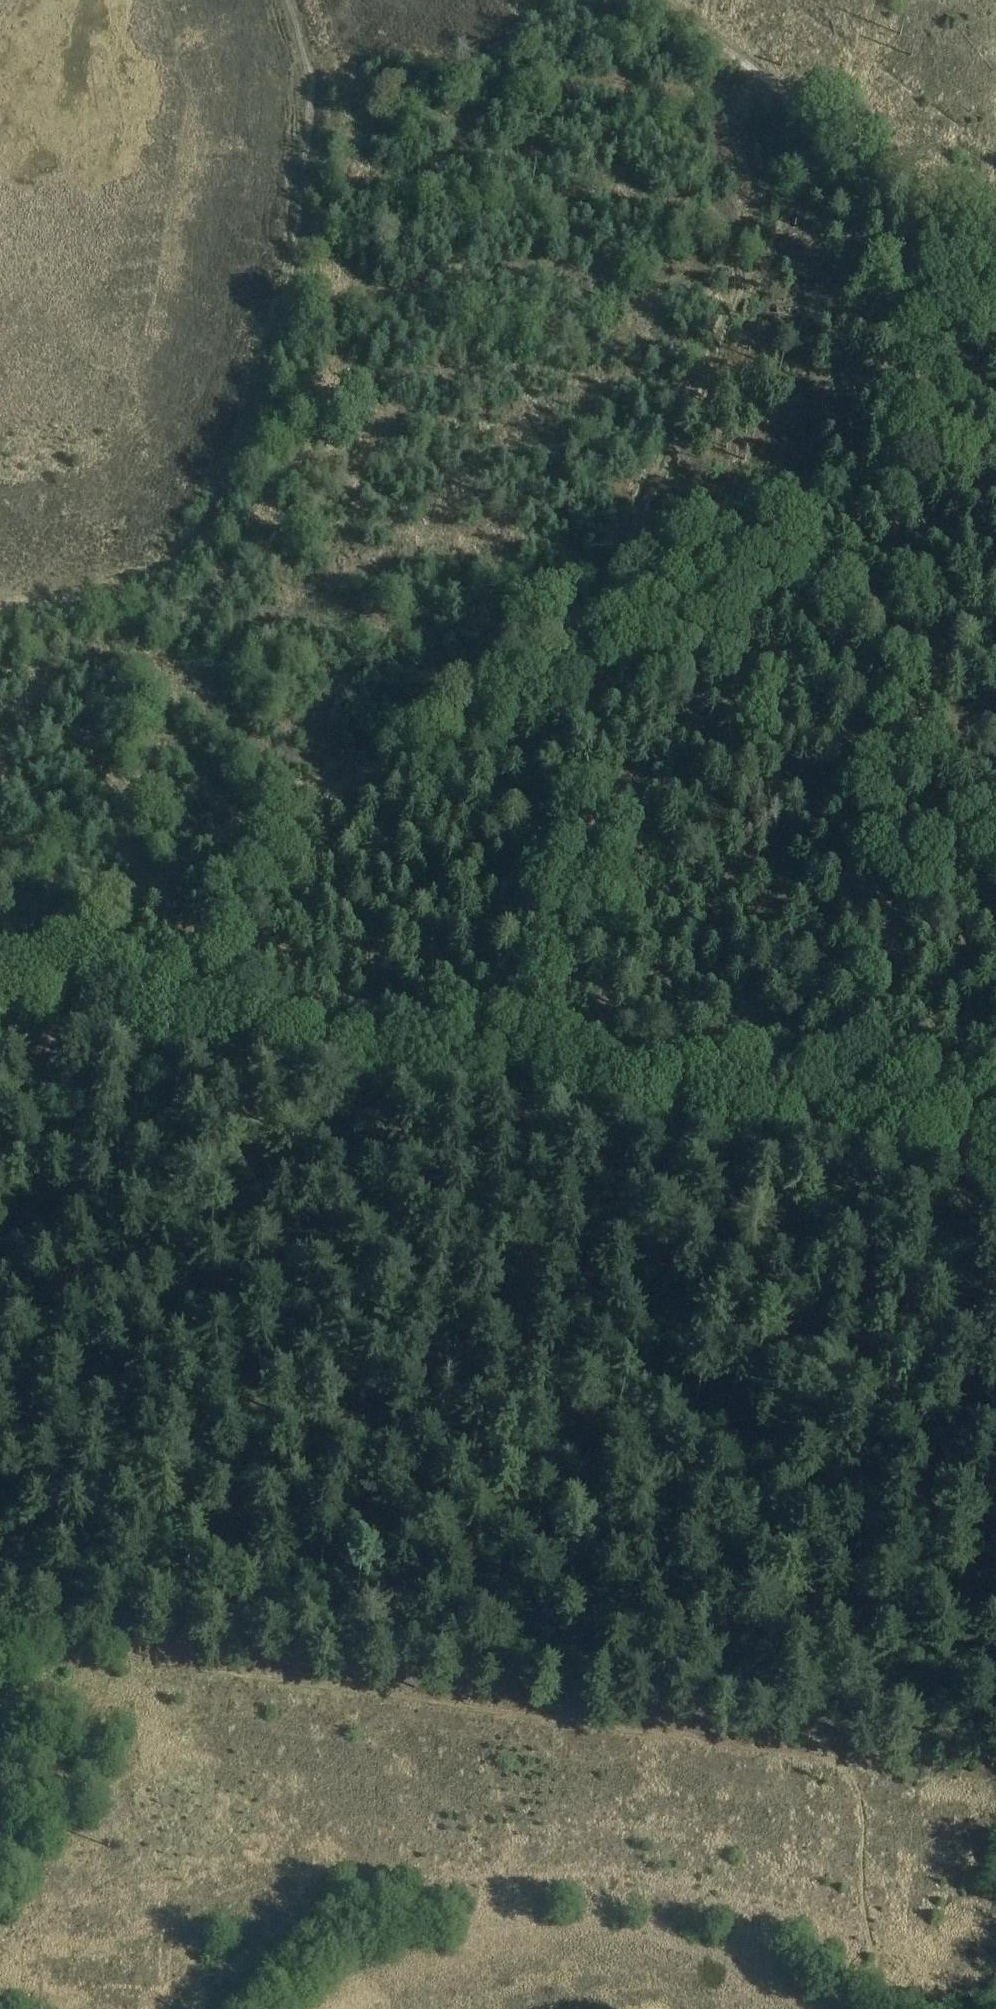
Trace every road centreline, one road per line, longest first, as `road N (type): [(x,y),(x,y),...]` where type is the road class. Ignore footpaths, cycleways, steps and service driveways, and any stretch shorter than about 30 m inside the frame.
road 1 (track): [(995,1188),(0,1040)]
road 2 (track): [(312,101),(305,200),(275,348),(221,506),(194,547),(141,583),(0,607)]
road 3 (track): [(661,0),(995,241)]

